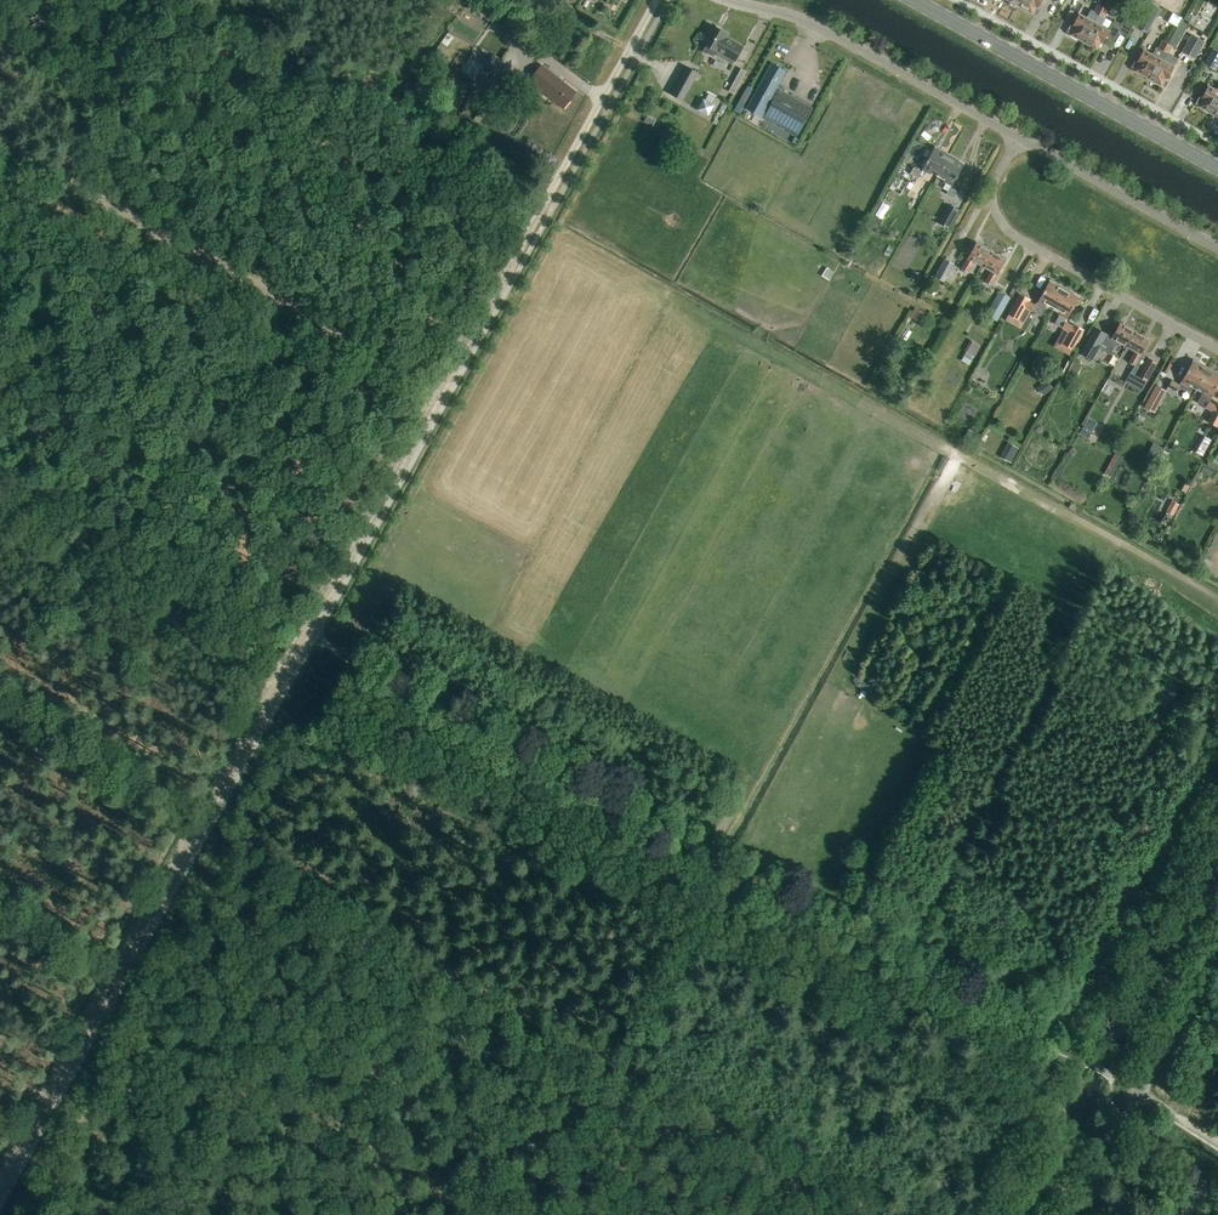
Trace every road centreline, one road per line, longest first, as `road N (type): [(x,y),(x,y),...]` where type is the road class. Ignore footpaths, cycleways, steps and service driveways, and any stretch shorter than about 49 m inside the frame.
road 1 (track): [(311,631),(1080,1057)]
road 2 (track): [(478,1214),(488,1108),(437,892),(361,785),(282,699)]
road 3 (track): [(0,1191),(274,694)]
road 4 (track): [(282,682),(544,203)]
road 5 (track): [(0,145),(450,395)]
road 6 (track): [(1217,808),(992,1214)]
road 7 (primary): [(1217,169),(913,0)]
road 8 (unclassified): [(1217,350),(1003,224),(993,192),(1018,139)]
road 9 (unclassified): [(1018,139),(816,26),(725,0)]
road 10 (track): [(0,527),(282,682)]
road 11 (unclassified): [(1217,947),(1072,1214)]
road 12 (unclassified): [(656,0),(544,203)]
road 13 (unclassified): [(1217,249),(1018,139)]

